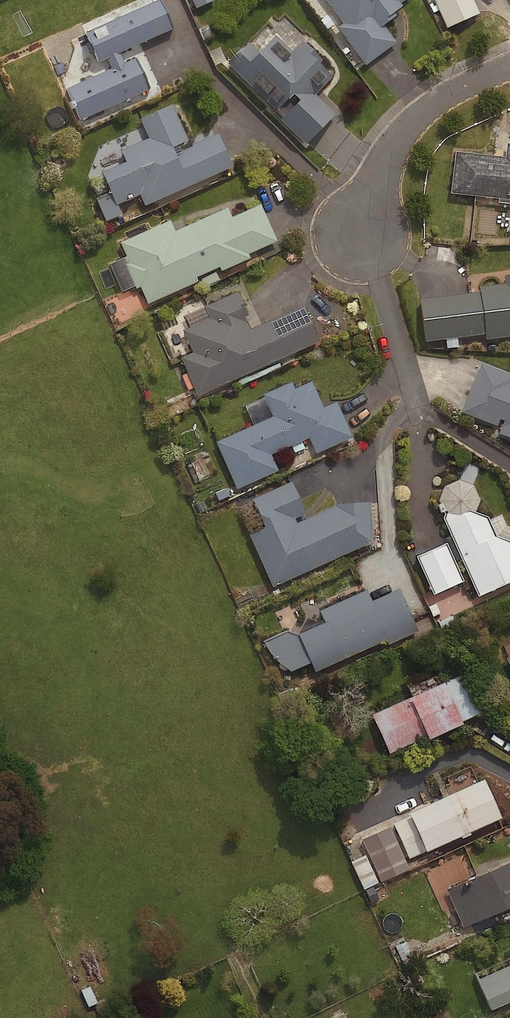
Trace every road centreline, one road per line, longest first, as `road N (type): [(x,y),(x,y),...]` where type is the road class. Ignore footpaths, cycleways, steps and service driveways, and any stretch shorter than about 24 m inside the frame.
road 1 (residential): [(362,235),(392,148),(423,112),(509,65)]

